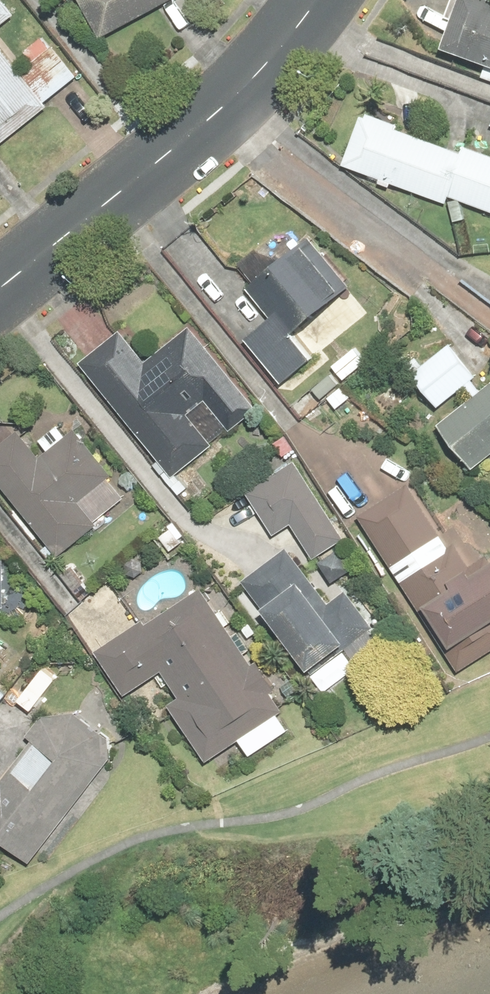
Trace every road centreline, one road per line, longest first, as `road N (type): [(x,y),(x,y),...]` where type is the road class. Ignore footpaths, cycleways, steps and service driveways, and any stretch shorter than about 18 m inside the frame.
road 1 (tertiary): [(0,286),(265,68),(319,0)]

